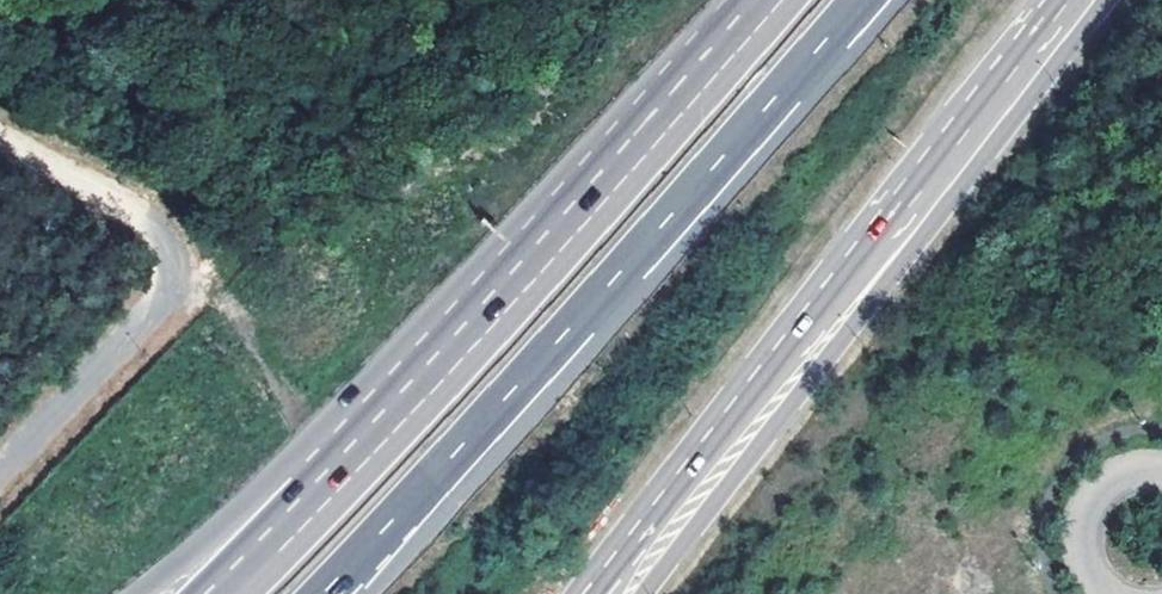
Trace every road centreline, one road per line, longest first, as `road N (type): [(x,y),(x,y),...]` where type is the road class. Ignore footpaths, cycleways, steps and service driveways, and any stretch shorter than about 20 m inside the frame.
road 1 (motorway): [(322,593),(866,0)]
road 2 (motorway): [(682,120),(490,274),(135,593)]
road 3 (tertiary): [(1079,0),(661,541)]
road 4 (motorway): [(682,120),(235,593)]
road 5 (residential): [(1161,474),(1109,484),(1083,521),(1086,565),(1109,593)]
road 6 (motorway): [(789,0),(682,120)]

